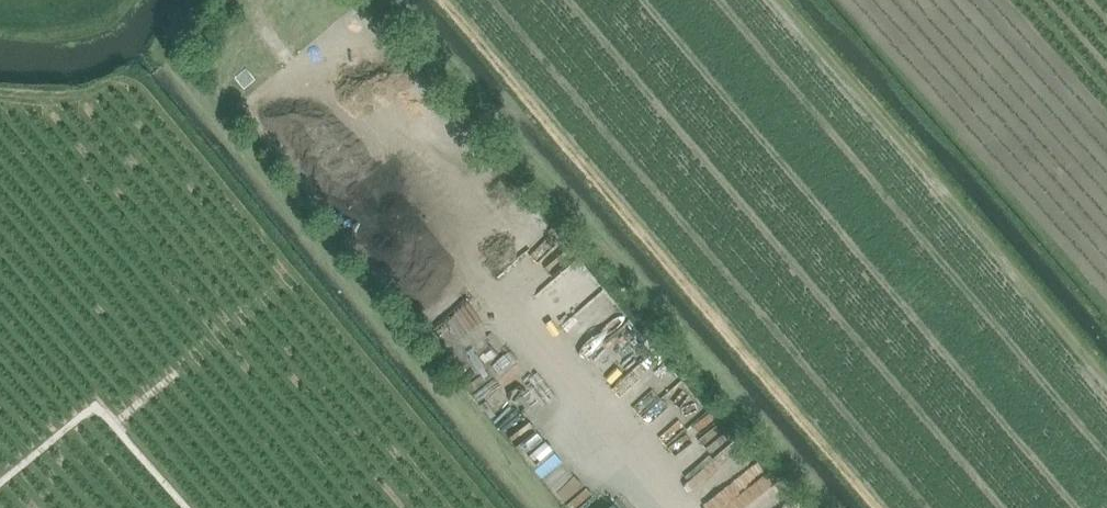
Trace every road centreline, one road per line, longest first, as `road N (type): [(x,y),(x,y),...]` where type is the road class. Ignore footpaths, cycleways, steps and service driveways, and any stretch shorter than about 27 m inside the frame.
road 1 (unclassified): [(685,507),(389,131)]
road 2 (track): [(187,507),(99,407),(0,484)]

